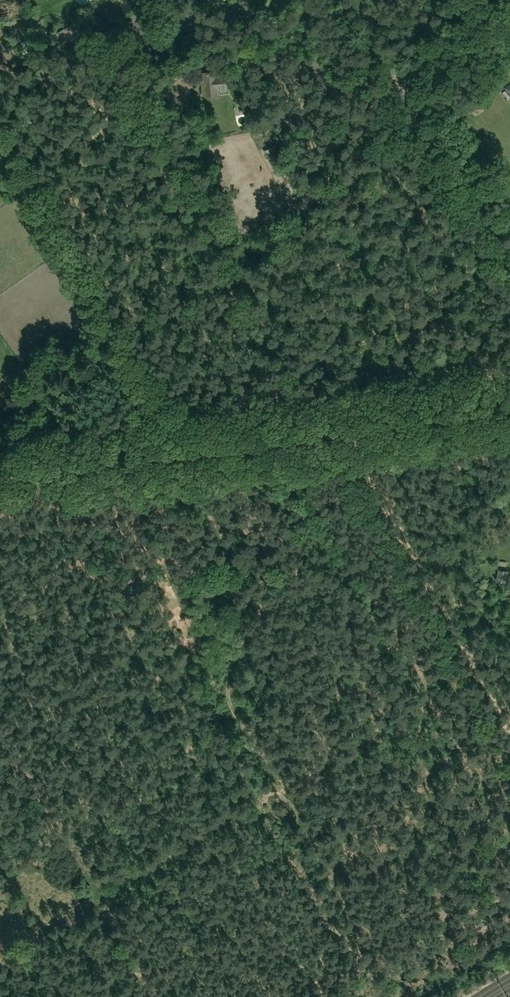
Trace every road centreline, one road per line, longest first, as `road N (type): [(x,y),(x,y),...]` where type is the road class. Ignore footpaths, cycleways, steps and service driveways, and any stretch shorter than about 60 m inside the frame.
road 1 (track): [(287,429),(283,462),(219,472),(199,490),(224,539),(244,618),(246,641),(228,692),(233,712),(396,978),(420,982),(509,930)]
road 2 (unclassified): [(0,471),(509,403)]
road 3 (track): [(509,838),(319,506),(310,429)]
road 4 (unclassified): [(509,285),(403,91),(424,58),(496,10)]
road 5 (track): [(0,952),(93,900),(103,904),(156,996)]

